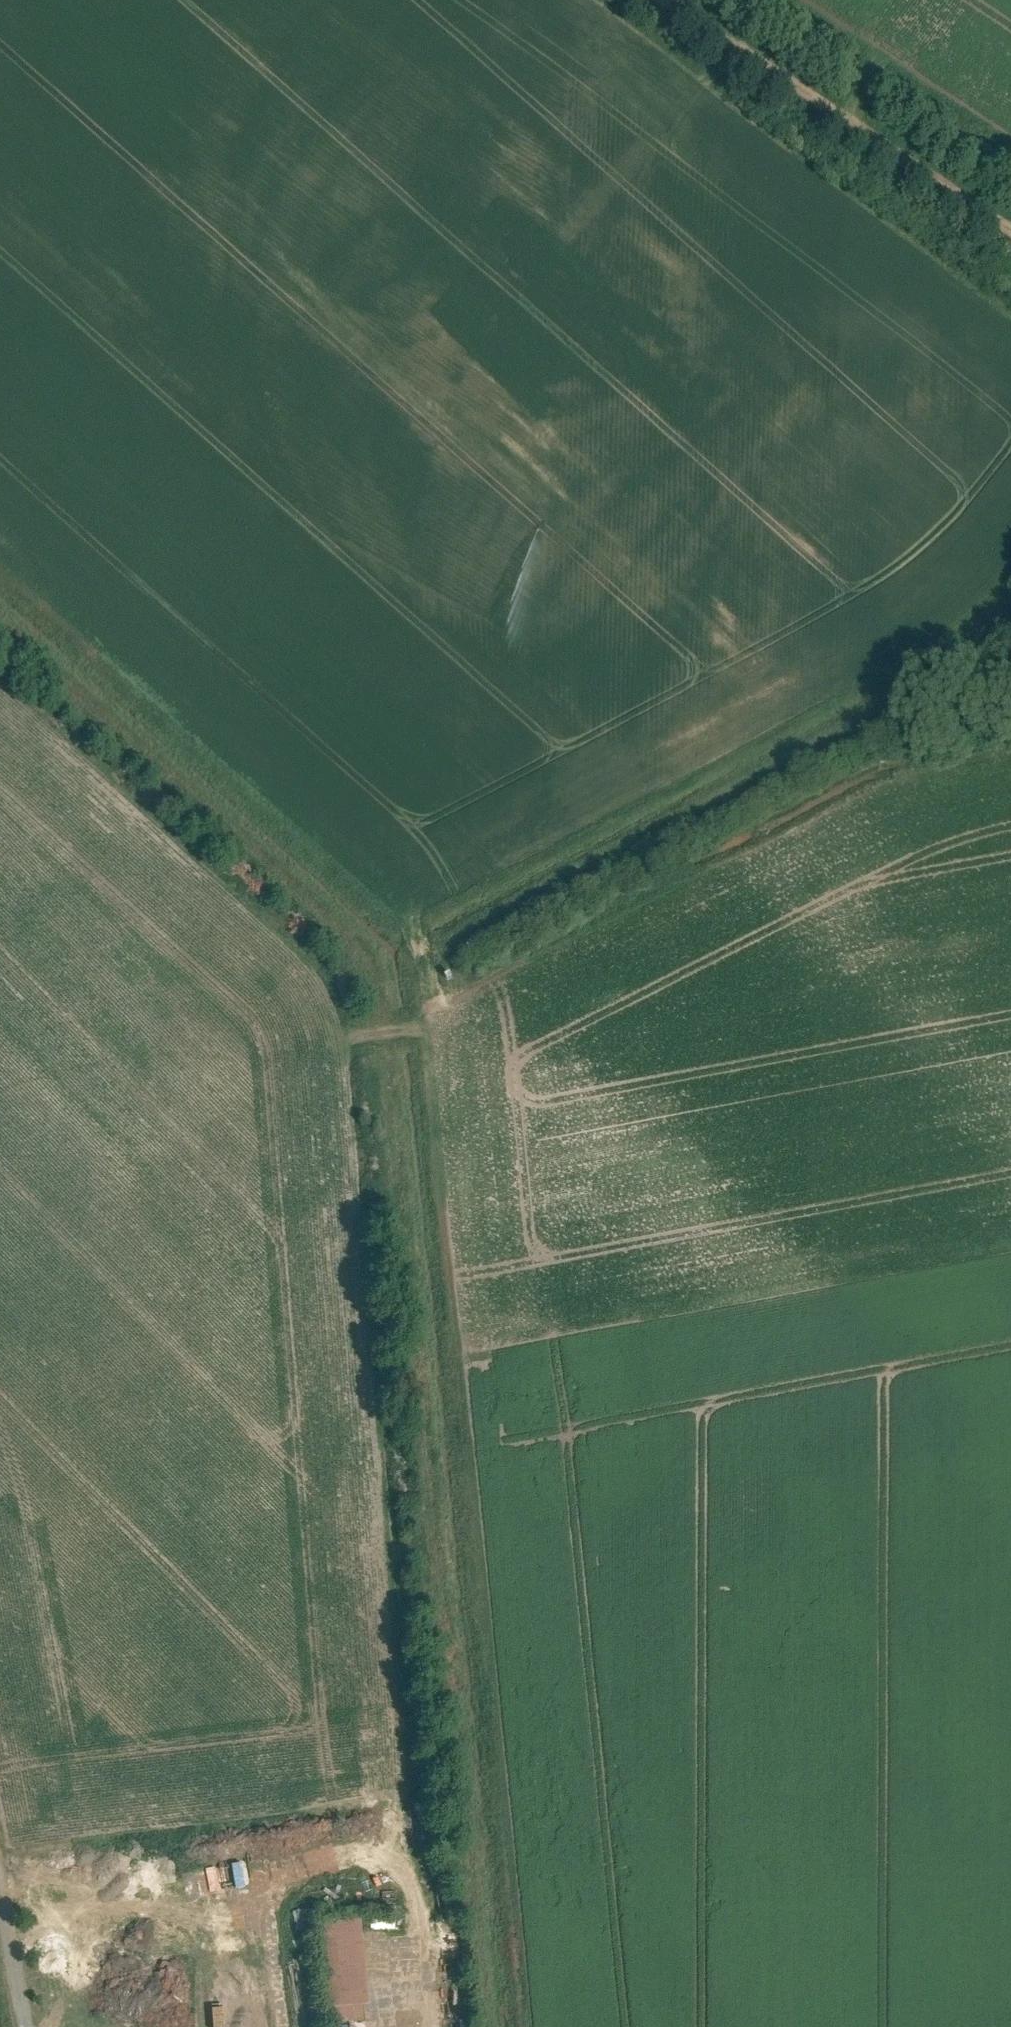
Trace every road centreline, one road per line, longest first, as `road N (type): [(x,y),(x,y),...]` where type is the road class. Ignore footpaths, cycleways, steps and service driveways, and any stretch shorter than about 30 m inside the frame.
road 1 (track): [(1010,235),(658,0)]

